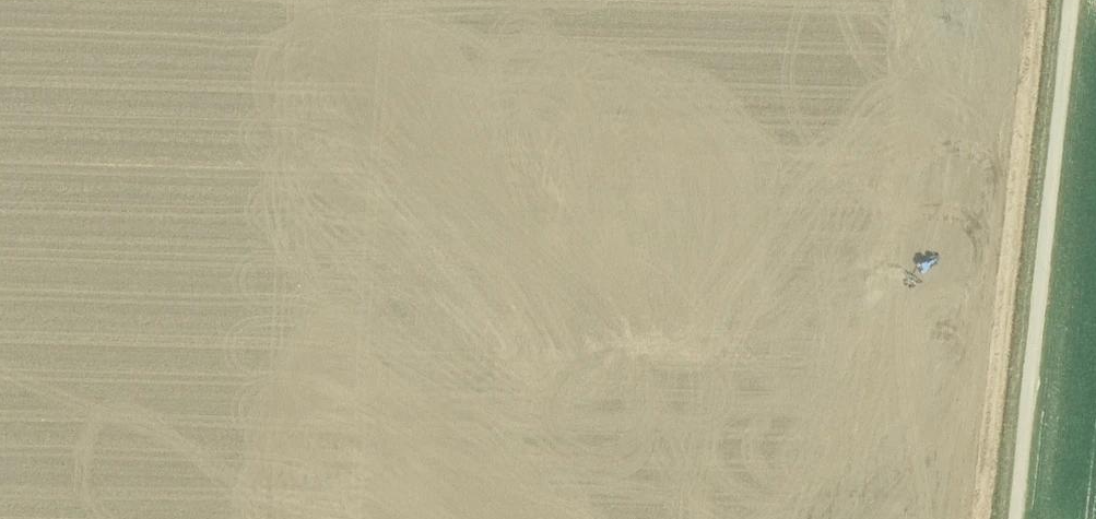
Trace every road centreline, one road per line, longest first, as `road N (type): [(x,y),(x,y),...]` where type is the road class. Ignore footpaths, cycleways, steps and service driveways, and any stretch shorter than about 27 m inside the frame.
road 1 (track): [(1070,0),(1015,518)]

